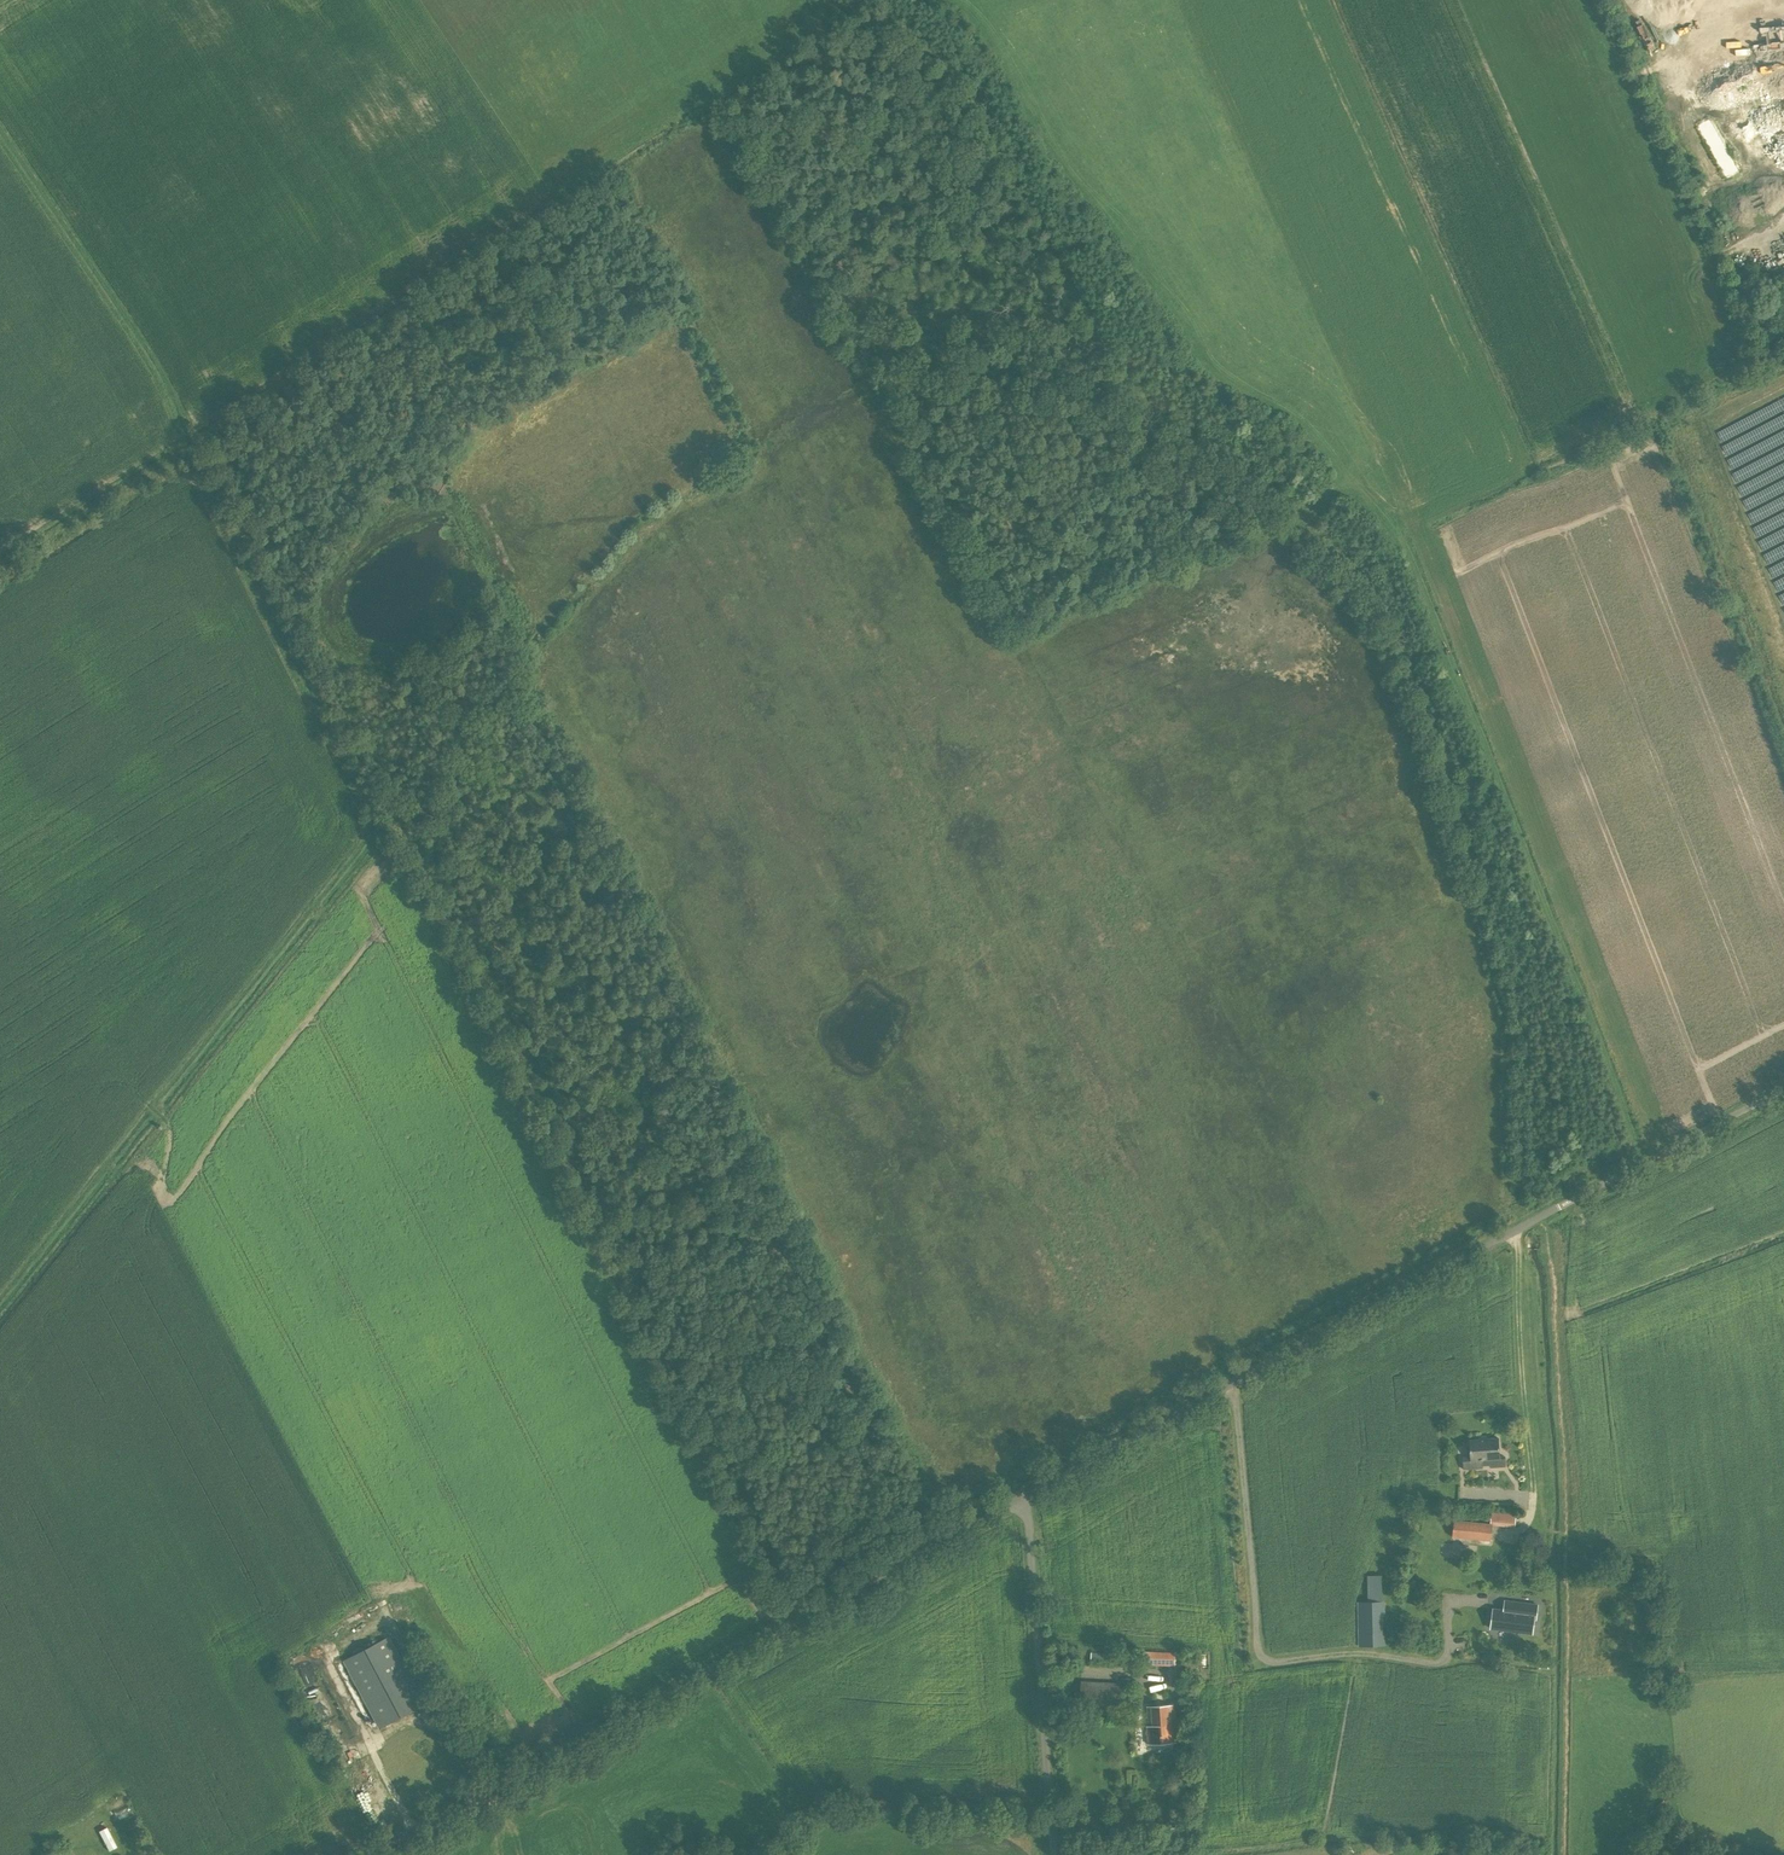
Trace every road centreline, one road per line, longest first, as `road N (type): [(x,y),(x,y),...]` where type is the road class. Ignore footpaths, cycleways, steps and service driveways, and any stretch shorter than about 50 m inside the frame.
road 1 (unclassified): [(1020,1498),(1783,1087)]
road 2 (unclassified): [(364,1854),(1020,1498)]
road 3 (unclassified): [(1057,1854),(1020,1498)]

